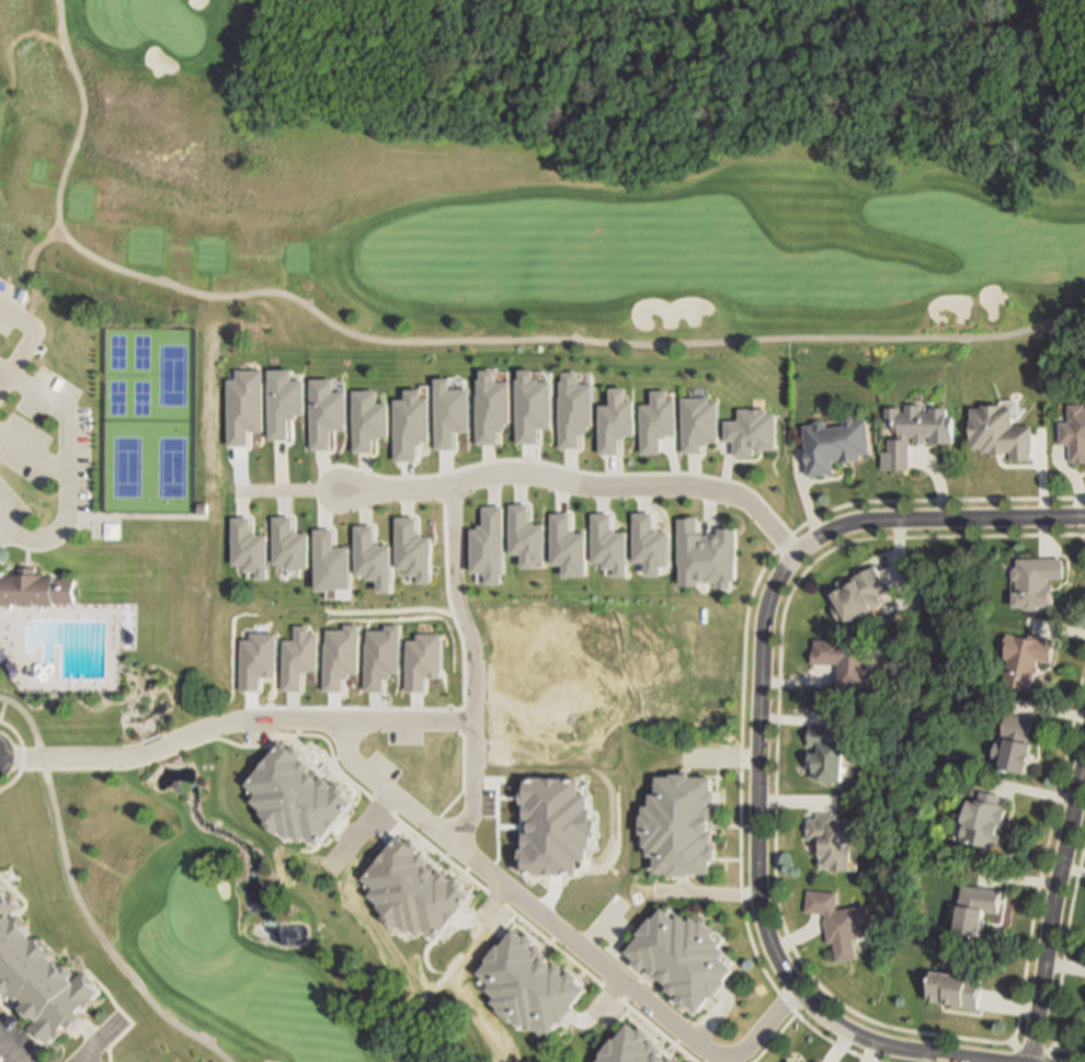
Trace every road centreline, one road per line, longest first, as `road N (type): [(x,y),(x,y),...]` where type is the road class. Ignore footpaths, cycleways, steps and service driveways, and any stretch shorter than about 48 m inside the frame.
road 1 (residential): [(330,724),(364,779),(701,1048),(745,1059),(797,993)]
road 2 (residential): [(797,993),(773,955),(754,892),(760,636),(774,578),(792,557)]
road 3 (residential): [(370,491),(448,488),(490,475),(601,488),(678,487),(744,505),(792,557)]
road 4 (residential): [(448,488),(456,595),(469,644),(470,808),(445,844)]
road 5 (residential): [(1030,1061),(1084,740)]
road 6 (residential): [(792,557),(814,537),(873,518),(1084,516)]
road 7 (residential): [(0,761),(108,758),(238,724)]
road 8 (residential): [(238,724),(470,722)]
road 9 (residential): [(1003,1061),(890,1048),(853,1035),(797,993)]
road 10 (residential): [(370,491),(351,478),(327,480),(320,489),(334,504),(370,491)]

